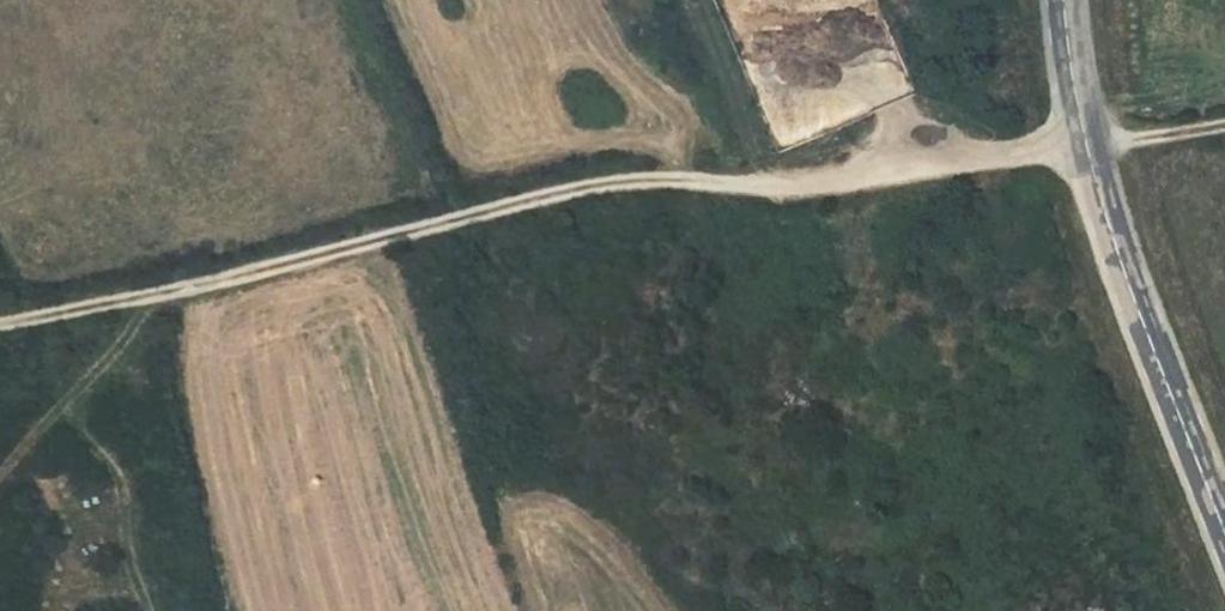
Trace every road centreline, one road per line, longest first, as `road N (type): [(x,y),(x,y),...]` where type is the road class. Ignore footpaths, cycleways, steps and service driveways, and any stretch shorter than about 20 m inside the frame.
road 1 (track): [(0,330),(590,189),(836,192),(1083,142),(1224,127)]
road 2 (tertiary): [(1224,539),(1085,153),(1064,0)]

